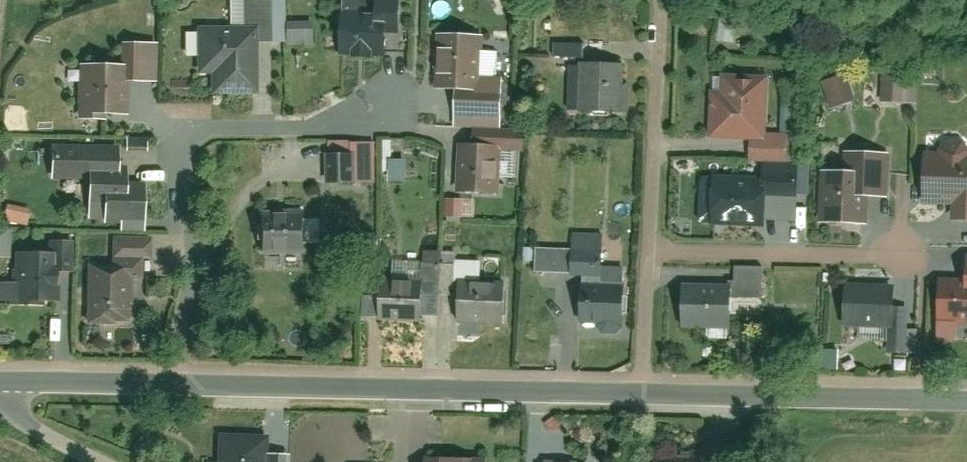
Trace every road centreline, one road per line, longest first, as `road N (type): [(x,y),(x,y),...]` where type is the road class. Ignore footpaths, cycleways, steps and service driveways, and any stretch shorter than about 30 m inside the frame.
road 1 (tertiary): [(644,395),(182,384)]
road 2 (residential): [(182,384),(189,254),(178,162),(185,139),(219,127),(318,129),(393,104)]
road 3 (tertiary): [(966,401),(644,395)]
road 4 (residential): [(645,246),(893,248)]
road 5 (residential): [(645,246),(662,4)]
road 6 (tertiary): [(182,384),(0,384)]
road 7 (residential): [(644,395),(645,246)]
road 8 (residential): [(101,461),(48,436),(0,396)]

